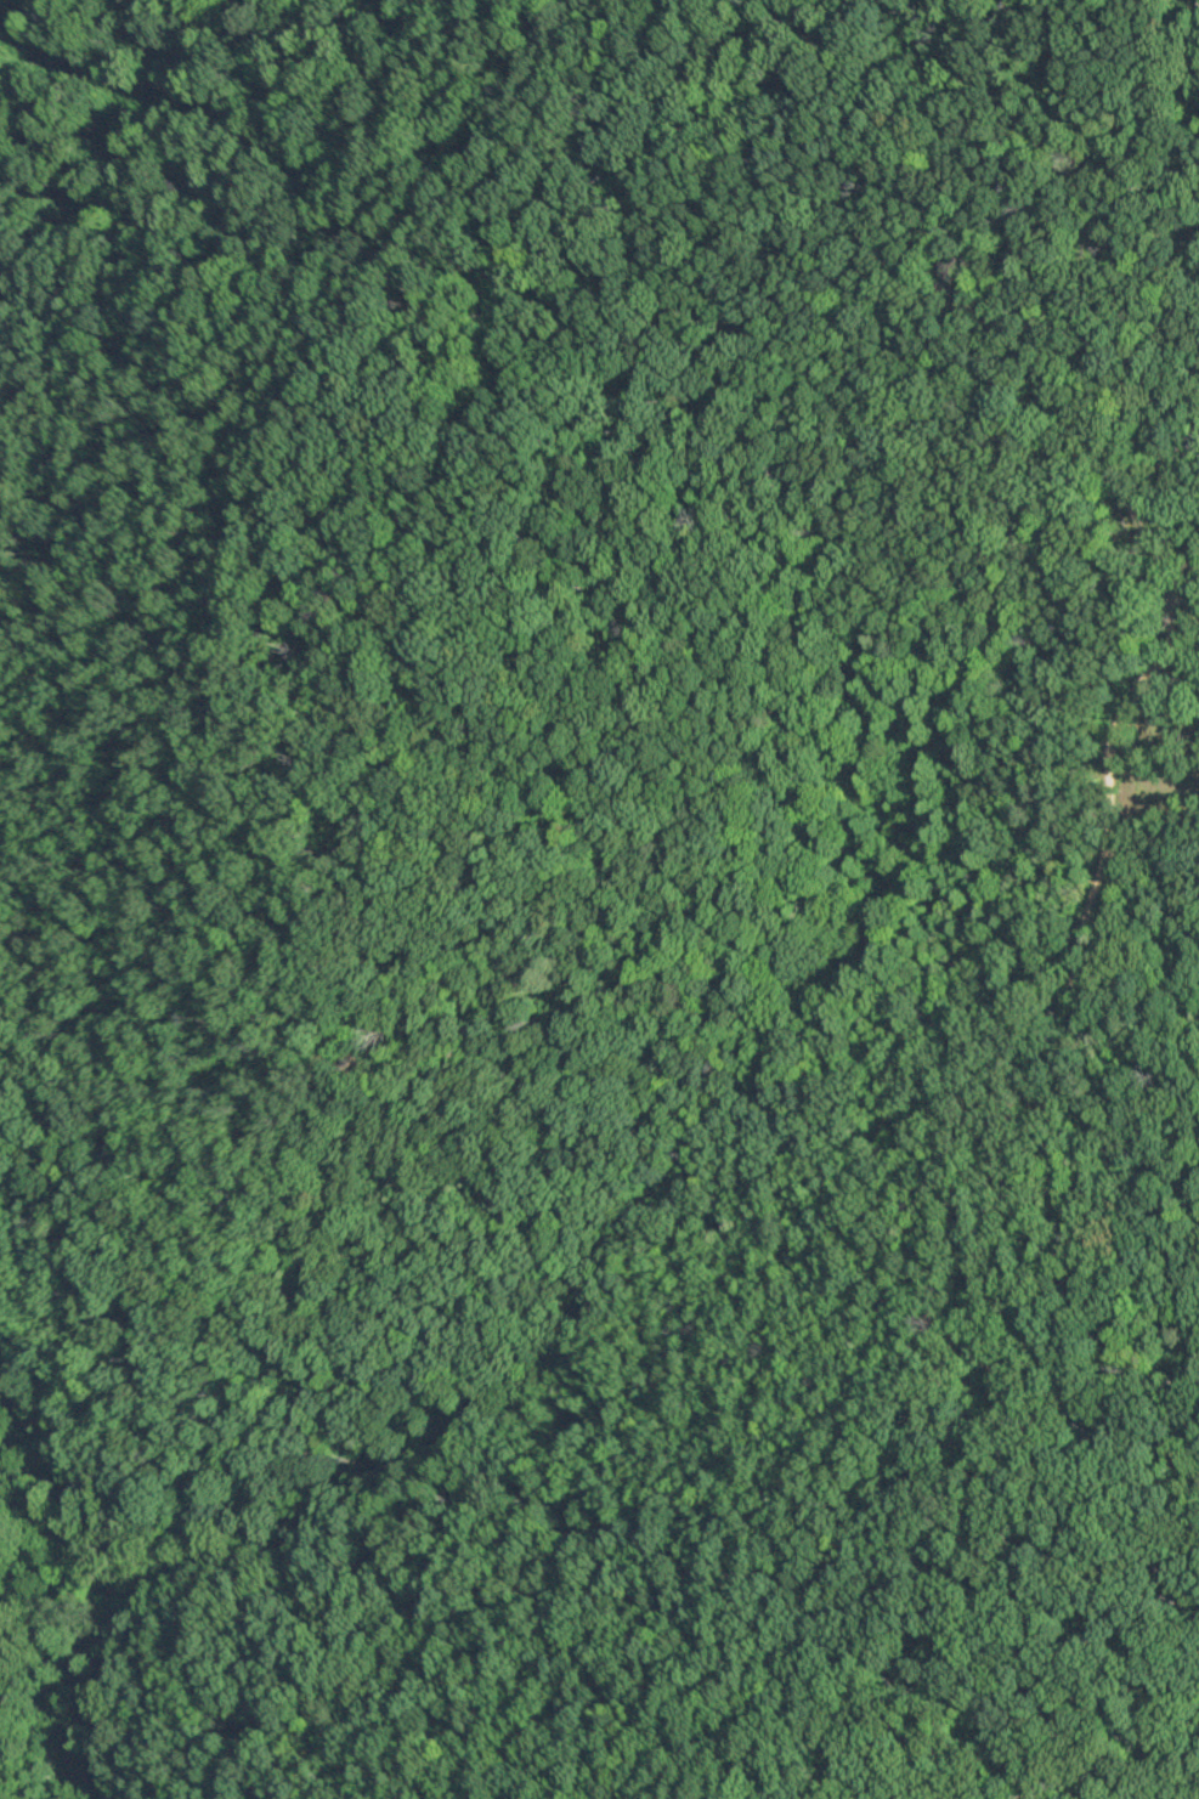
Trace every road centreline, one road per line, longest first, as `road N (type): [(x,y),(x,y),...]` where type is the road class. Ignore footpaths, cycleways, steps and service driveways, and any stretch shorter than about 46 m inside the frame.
road 1 (track): [(1171,643),(1126,703),(1114,737),(1104,853),(1090,890),(1065,1063),(974,1255),(961,1320),(968,1347),(985,1365),(1098,1431),(1129,1476),(1198,1536)]
road 2 (track): [(118,1798),(126,1663),(41,1465),(0,1403)]

